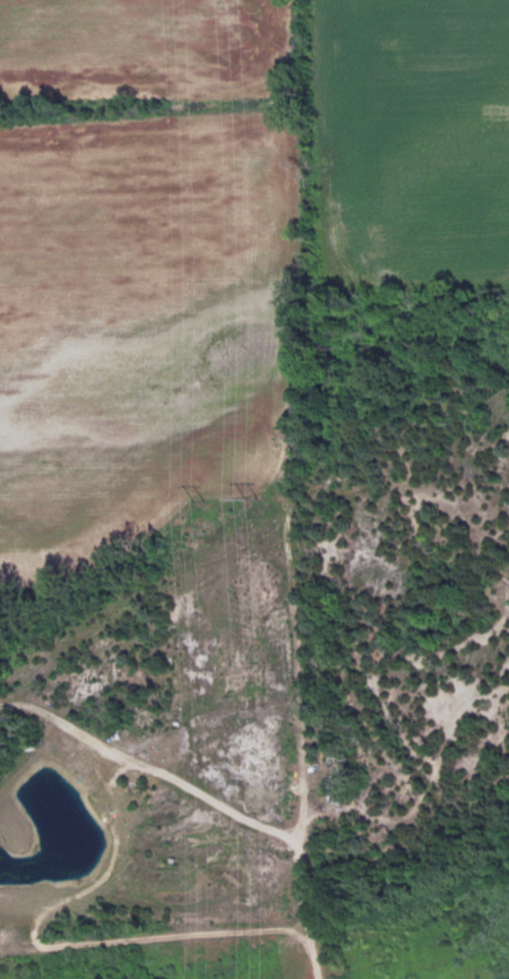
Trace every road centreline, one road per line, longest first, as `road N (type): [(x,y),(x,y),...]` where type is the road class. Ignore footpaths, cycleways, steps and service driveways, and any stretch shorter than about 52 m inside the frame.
road 1 (residential): [(0,939),(279,927),(308,942),(316,978)]

